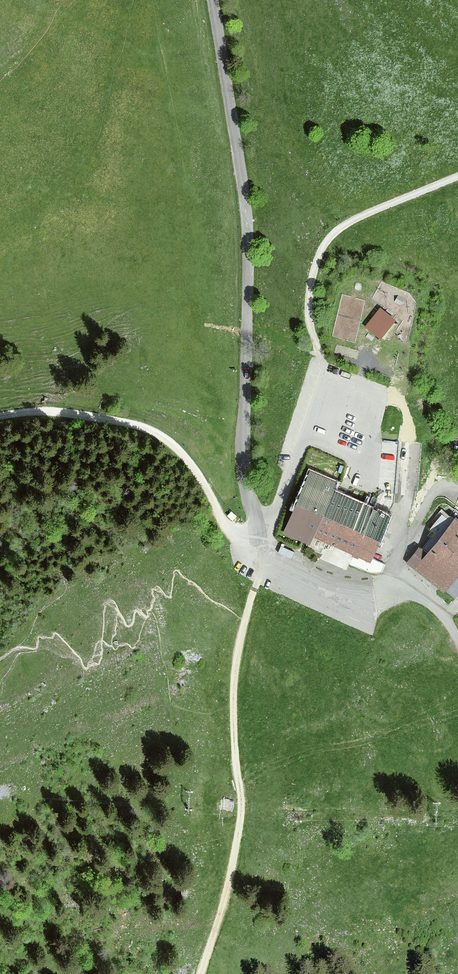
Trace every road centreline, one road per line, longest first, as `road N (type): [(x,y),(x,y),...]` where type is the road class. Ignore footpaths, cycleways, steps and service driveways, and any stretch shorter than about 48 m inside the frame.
road 1 (unclassified): [(457,639),(419,599),(398,591),(335,594),(281,570),(264,547),(244,456),(248,223),(212,0)]
road 2 (track): [(201,973),(227,897),(235,825),(230,747),(246,619)]
road 3 (track): [(260,536),(234,531),(195,470),(153,431),(68,413),(0,415)]
road 4 (track): [(457,175),(357,218),(326,241),(308,312),(324,368)]

